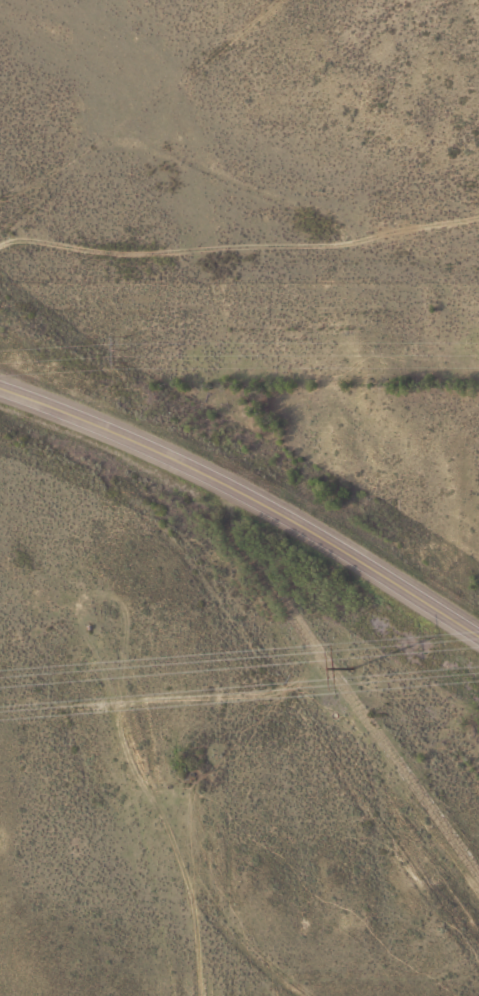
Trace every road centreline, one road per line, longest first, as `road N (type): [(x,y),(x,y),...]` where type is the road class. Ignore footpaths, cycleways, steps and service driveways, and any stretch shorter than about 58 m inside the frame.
road 1 (secondary): [(0,389),(295,518),(478,636)]
road 2 (track): [(478,210),(342,238),(136,247),(16,233),(0,240)]
road 3 (residential): [(280,995),(238,947),(185,907)]

